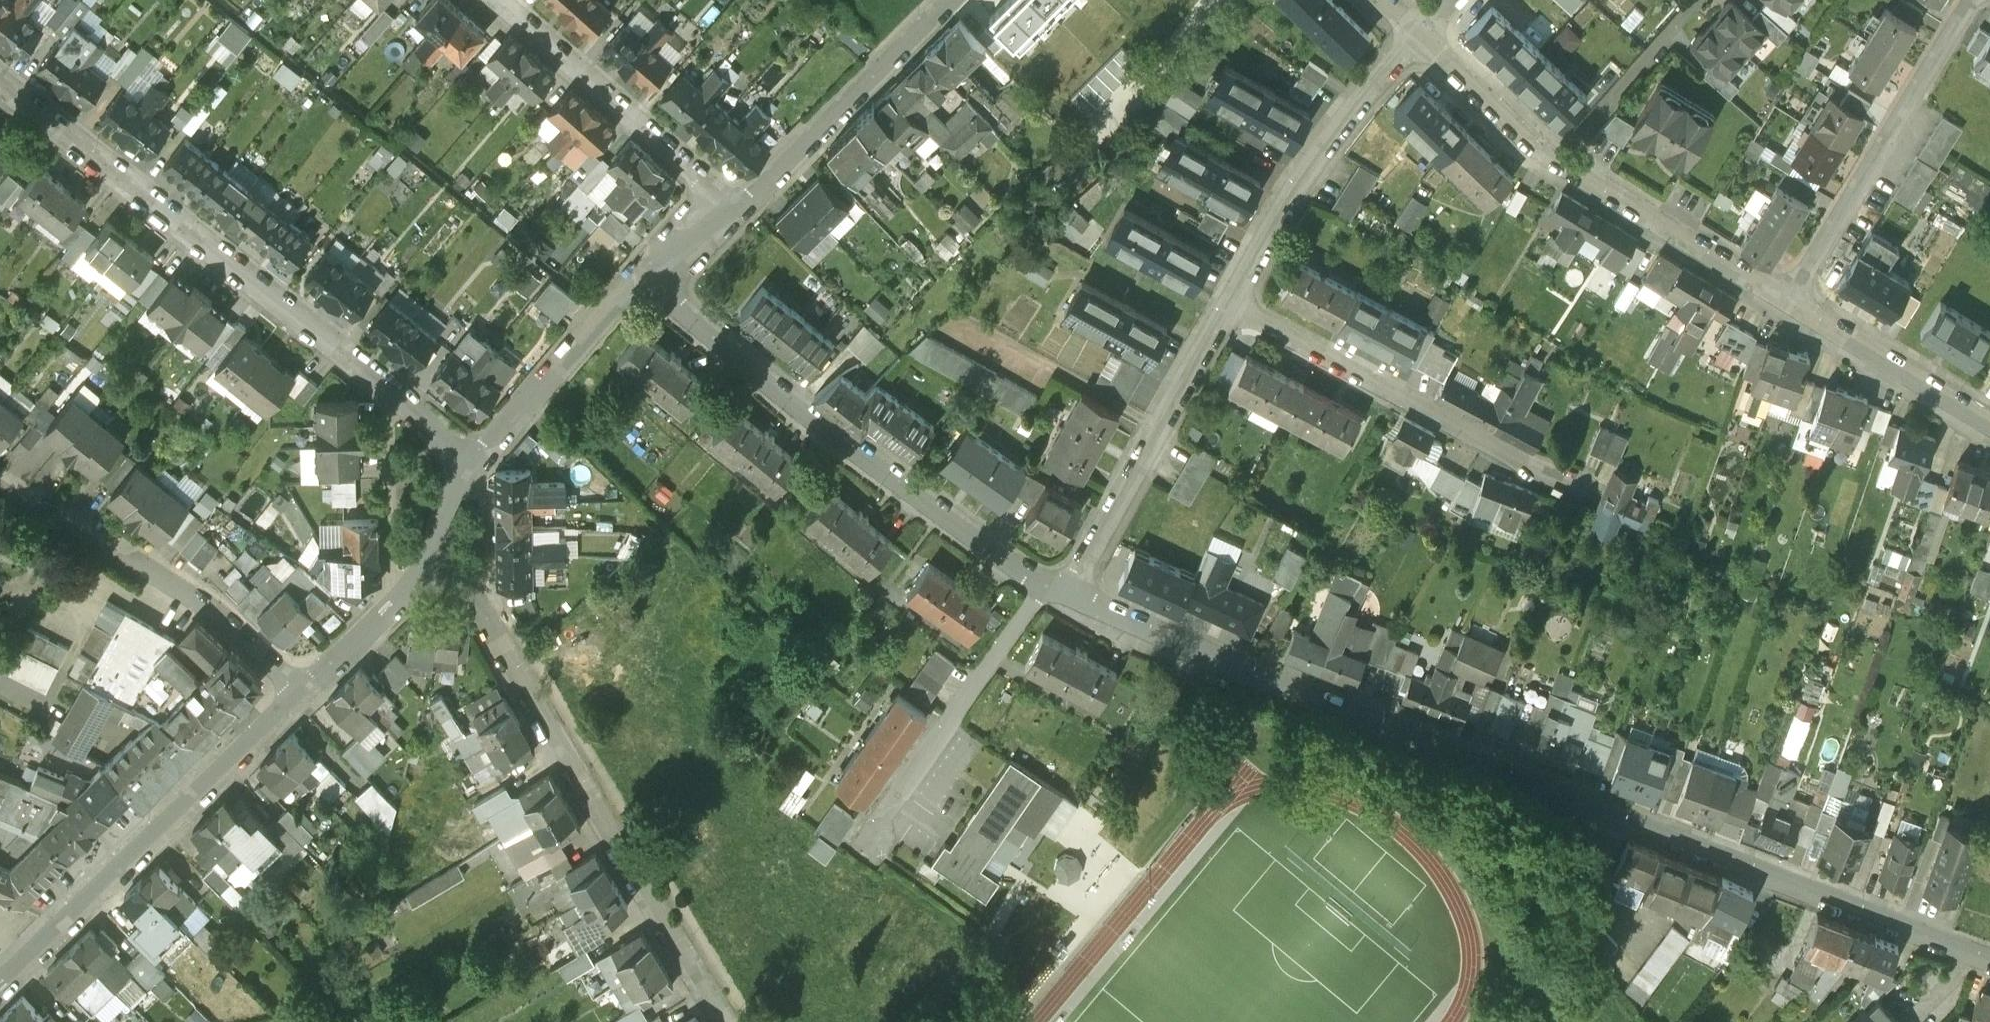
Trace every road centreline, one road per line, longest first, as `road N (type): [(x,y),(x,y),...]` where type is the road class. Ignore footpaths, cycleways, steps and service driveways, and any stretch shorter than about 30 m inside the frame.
road 1 (residential): [(1061,586),(1151,630),(1989,958)]
road 2 (residential): [(730,1021),(446,559)]
road 3 (residential): [(646,276),(833,437),(1061,586)]
road 4 (residential): [(398,398),(0,85)]
road 5 (residential): [(0,995),(314,690)]
road 6 (residential): [(1229,306),(1526,464),(1598,492)]
road 7 (residential): [(314,690),(221,613),(0,478)]
road 8 (residential): [(1786,303),(1974,0)]
road 9 (residential): [(1229,306),(1328,137),(1422,35)]
road 10 (residential): [(1061,586),(1090,558),(1229,306)]
road 11 (residential): [(1061,586),(1028,608),(865,834)]
road 12 (residential): [(740,209),(502,0)]
road 13 (residential): [(740,209),(955,0)]
road 14 (residential): [(1786,303),(1560,160)]
road 15 (residential): [(482,466),(646,276)]
road 16 (residential): [(1989,428),(1786,303)]
road 17 (residential): [(1560,160),(1702,0)]
road 18 (residential): [(398,398),(387,430),(399,606)]
road 19 (residential): [(1560,160),(1422,35)]

